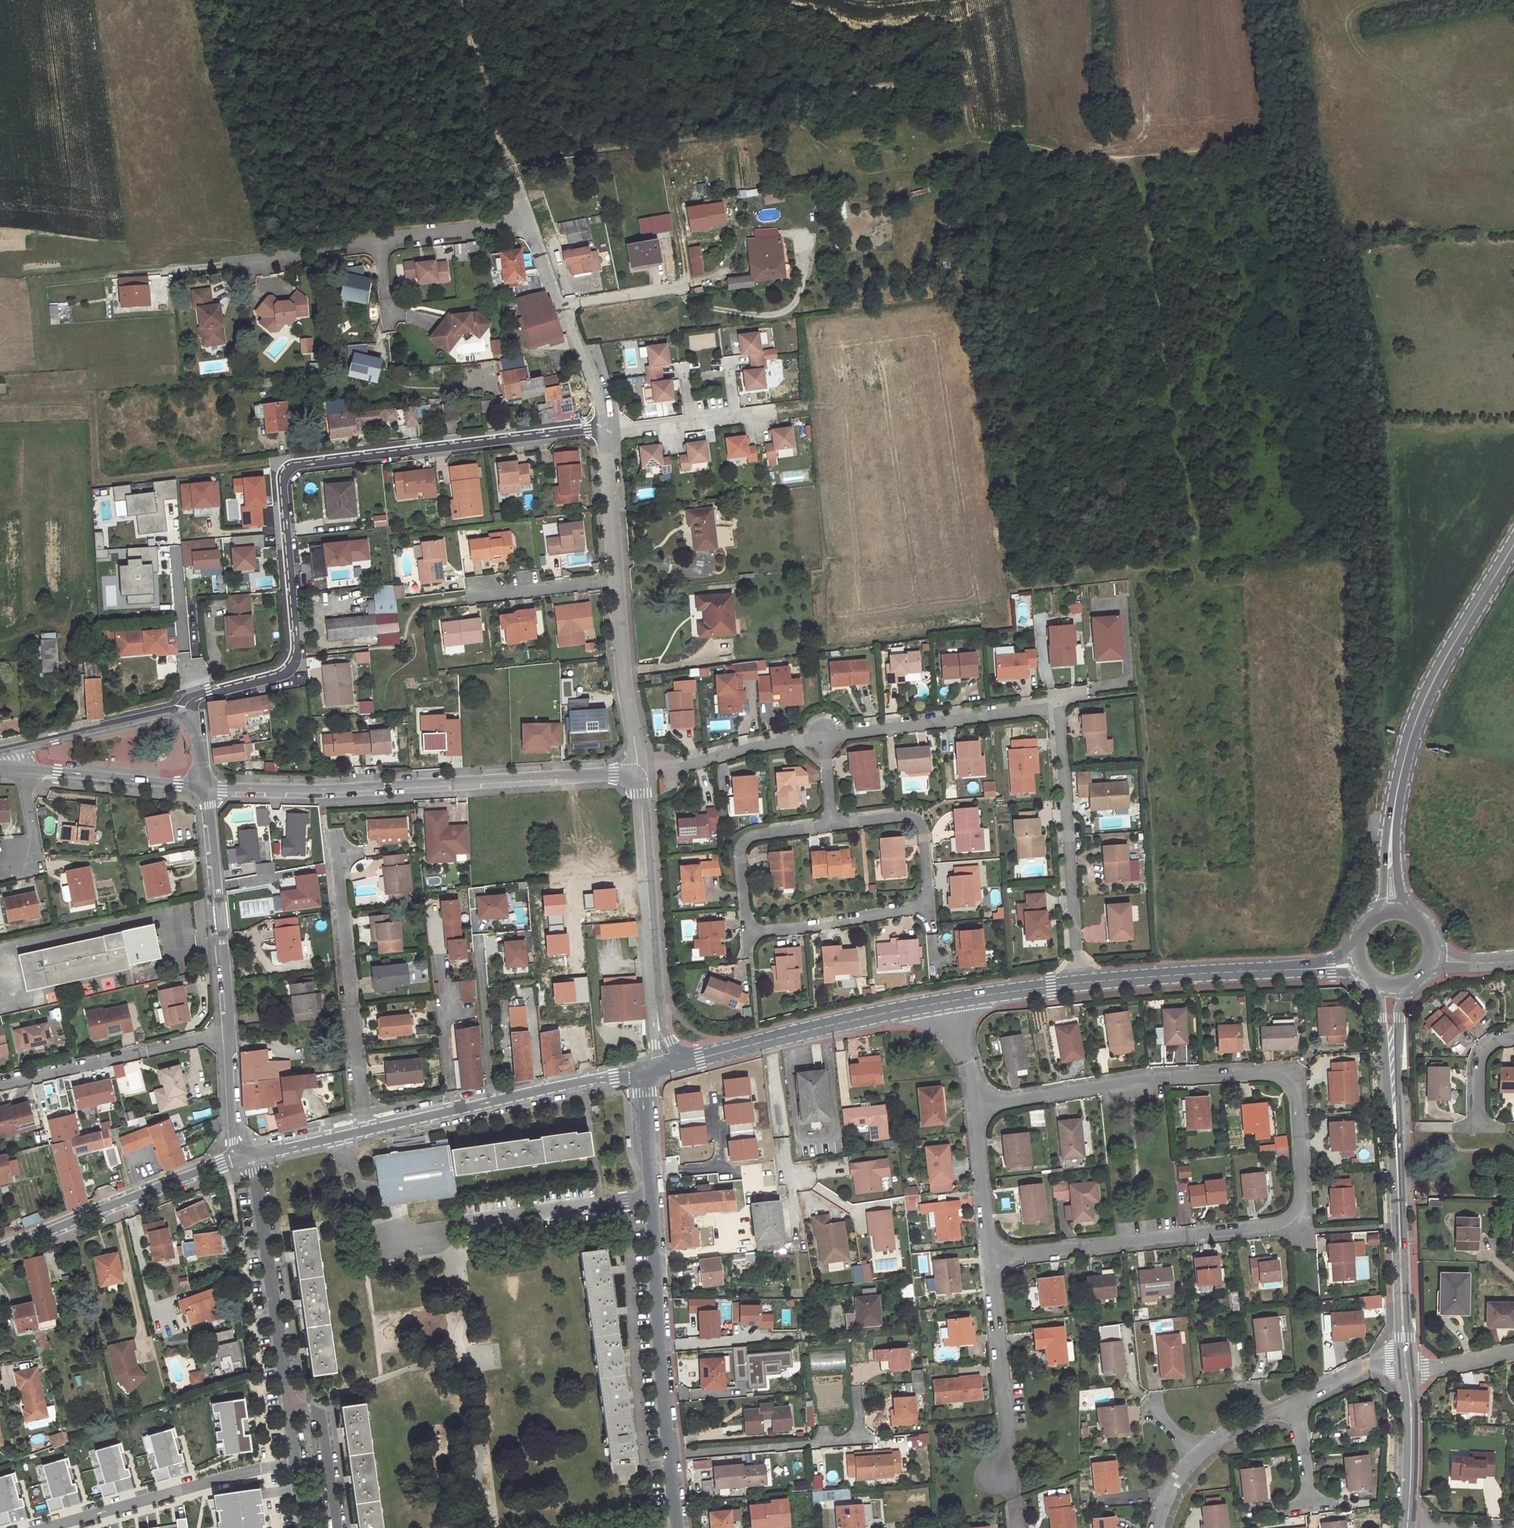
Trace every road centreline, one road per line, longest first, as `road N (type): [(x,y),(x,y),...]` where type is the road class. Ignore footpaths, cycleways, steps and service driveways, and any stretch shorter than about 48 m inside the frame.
road 1 (residential): [(976,1107),(1148,1079),(1268,1074),(1291,1086),(1296,1102),(1303,1190),(1291,1218),(990,1260)]
road 2 (track): [(1383,835),(1372,826),(1366,472),(1295,140)]
road 3 (residential): [(193,691),(264,686),(291,669),(300,648),(283,481),(291,467),(606,429)]
road 4 (residential): [(825,737),(1058,708),(1077,983)]
road 5 (residential): [(638,772),(323,790),(205,786)]
road 6 (residential): [(647,1071),(672,1454)]
road 7 (secondary): [(1391,824),(1423,705),(1513,545)]
road 8 (residential): [(367,1129),(336,831)]
road 9 (residential): [(670,1066),(658,1019),(638,772)]
road 10 (unclassified): [(670,1066),(949,1001)]
road 11 (unclassified): [(367,1129),(647,1071)]
road 12 (unclassified): [(1077,983),(1358,963)]
road 13 (unclassified): [(0,1250),(252,1155)]
road 14 (residential): [(990,1260),(1019,1527)]
road 15 (residential): [(252,1155),(289,1414)]
road 16 (residential): [(205,786),(229,1033)]
road 17 (residential): [(0,1085),(229,1033)]
road 18 (residential): [(1197,1455),(1369,1364),(1405,1366)]
road 19 (residential): [(529,221),(606,429)]
road 20 (secondary): [(1378,984),(1398,1194)]
road 21 (secondary): [(1398,1194),(1406,986)]
road 22 (track): [(192,268),(0,292)]
road 23 (residential): [(618,582),(638,772)]
road 24 (residential): [(638,772),(825,737)]
road 25 (residential): [(380,240),(192,268)]
road 26 (track): [(799,243),(803,282),(781,313),(695,306),(680,286)]
road 27 (residential): [(672,1454),(860,1441)]
road 28 (residential): [(25,767),(205,786)]
road 29 (residential): [(929,907),(750,930)]
road 30 (residential): [(750,930),(745,842),(832,826)]
road 31 (residential): [(832,826),(917,819),(929,907)]
road 32 (secondary): [(1405,1366),(1398,1194)]
road 33 (residential): [(776,412),(606,429)]
road 34 (residential): [(182,712),(21,747)]
road 35 (secondary): [(1408,1526),(1405,1366)]
road 36 (residential): [(976,1107),(990,1260)]
road 37 (residential): [(606,429),(618,582)]
road 38 (residential): [(193,691),(174,542)]
road 39 (residential): [(529,221),(380,240)]
road 40 (residential): [(471,595),(618,582)]
road 41 (residential): [(289,1414),(313,1411),(320,1420),(336,1527)]
road 42 (track): [(1295,140),(1271,0)]
road 43 (residential): [(229,1033),(233,1142),(252,1155)]
road 44 (unclassified): [(949,1001),(1077,983)]

